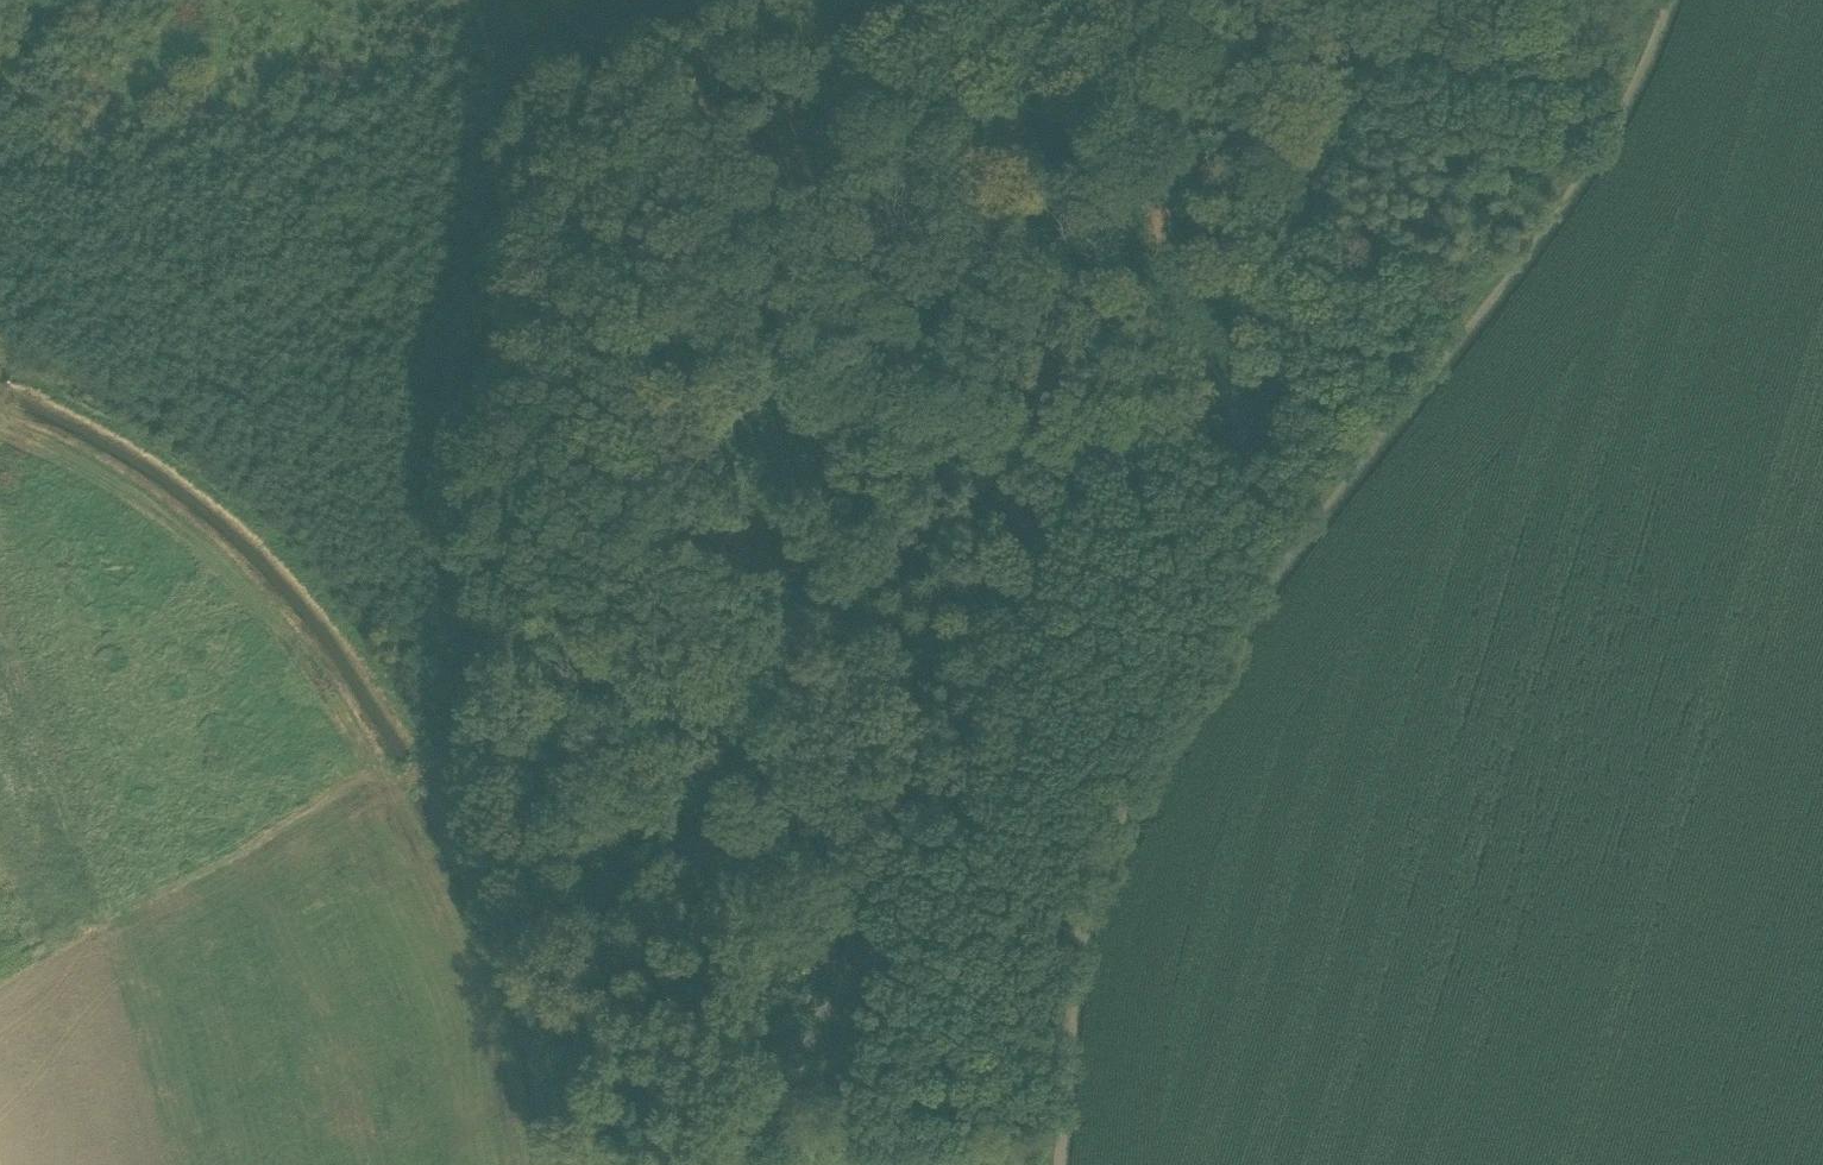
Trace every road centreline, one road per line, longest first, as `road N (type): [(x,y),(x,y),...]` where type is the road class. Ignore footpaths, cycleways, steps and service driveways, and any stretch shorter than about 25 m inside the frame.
road 1 (unclassified): [(1057,1164),(1073,989),(1095,871),(1149,756),(1317,525),(1544,238),(1637,90),(1670,0)]

